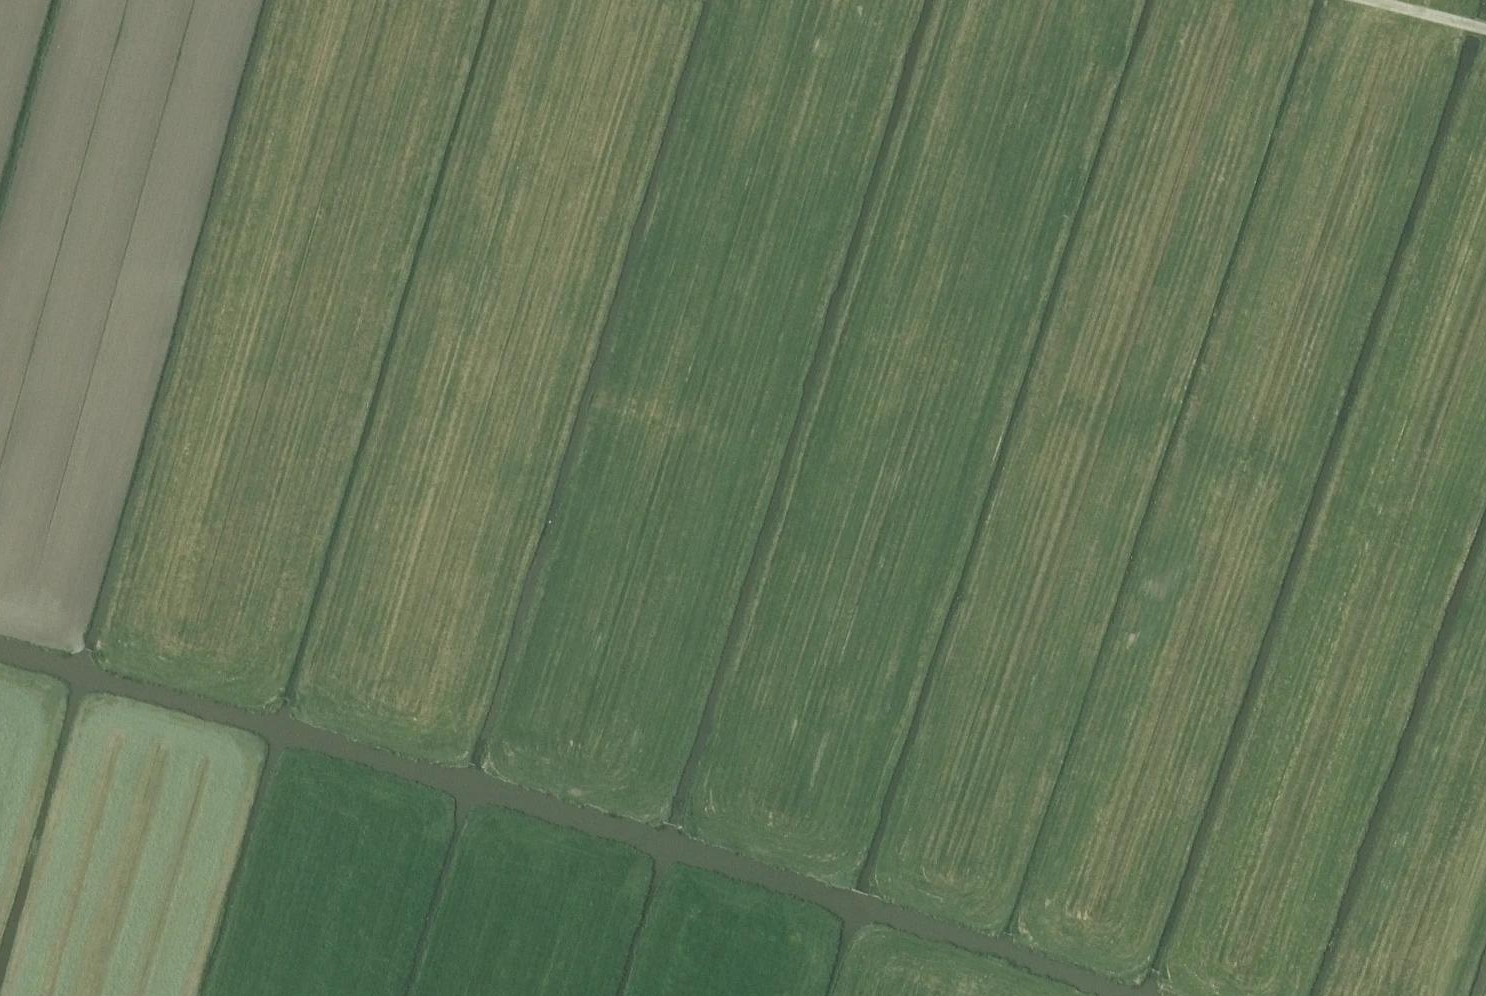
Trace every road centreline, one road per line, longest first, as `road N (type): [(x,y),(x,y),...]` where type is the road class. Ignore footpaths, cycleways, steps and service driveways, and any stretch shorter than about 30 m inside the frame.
road 1 (track): [(1485,32),(1360,0)]

